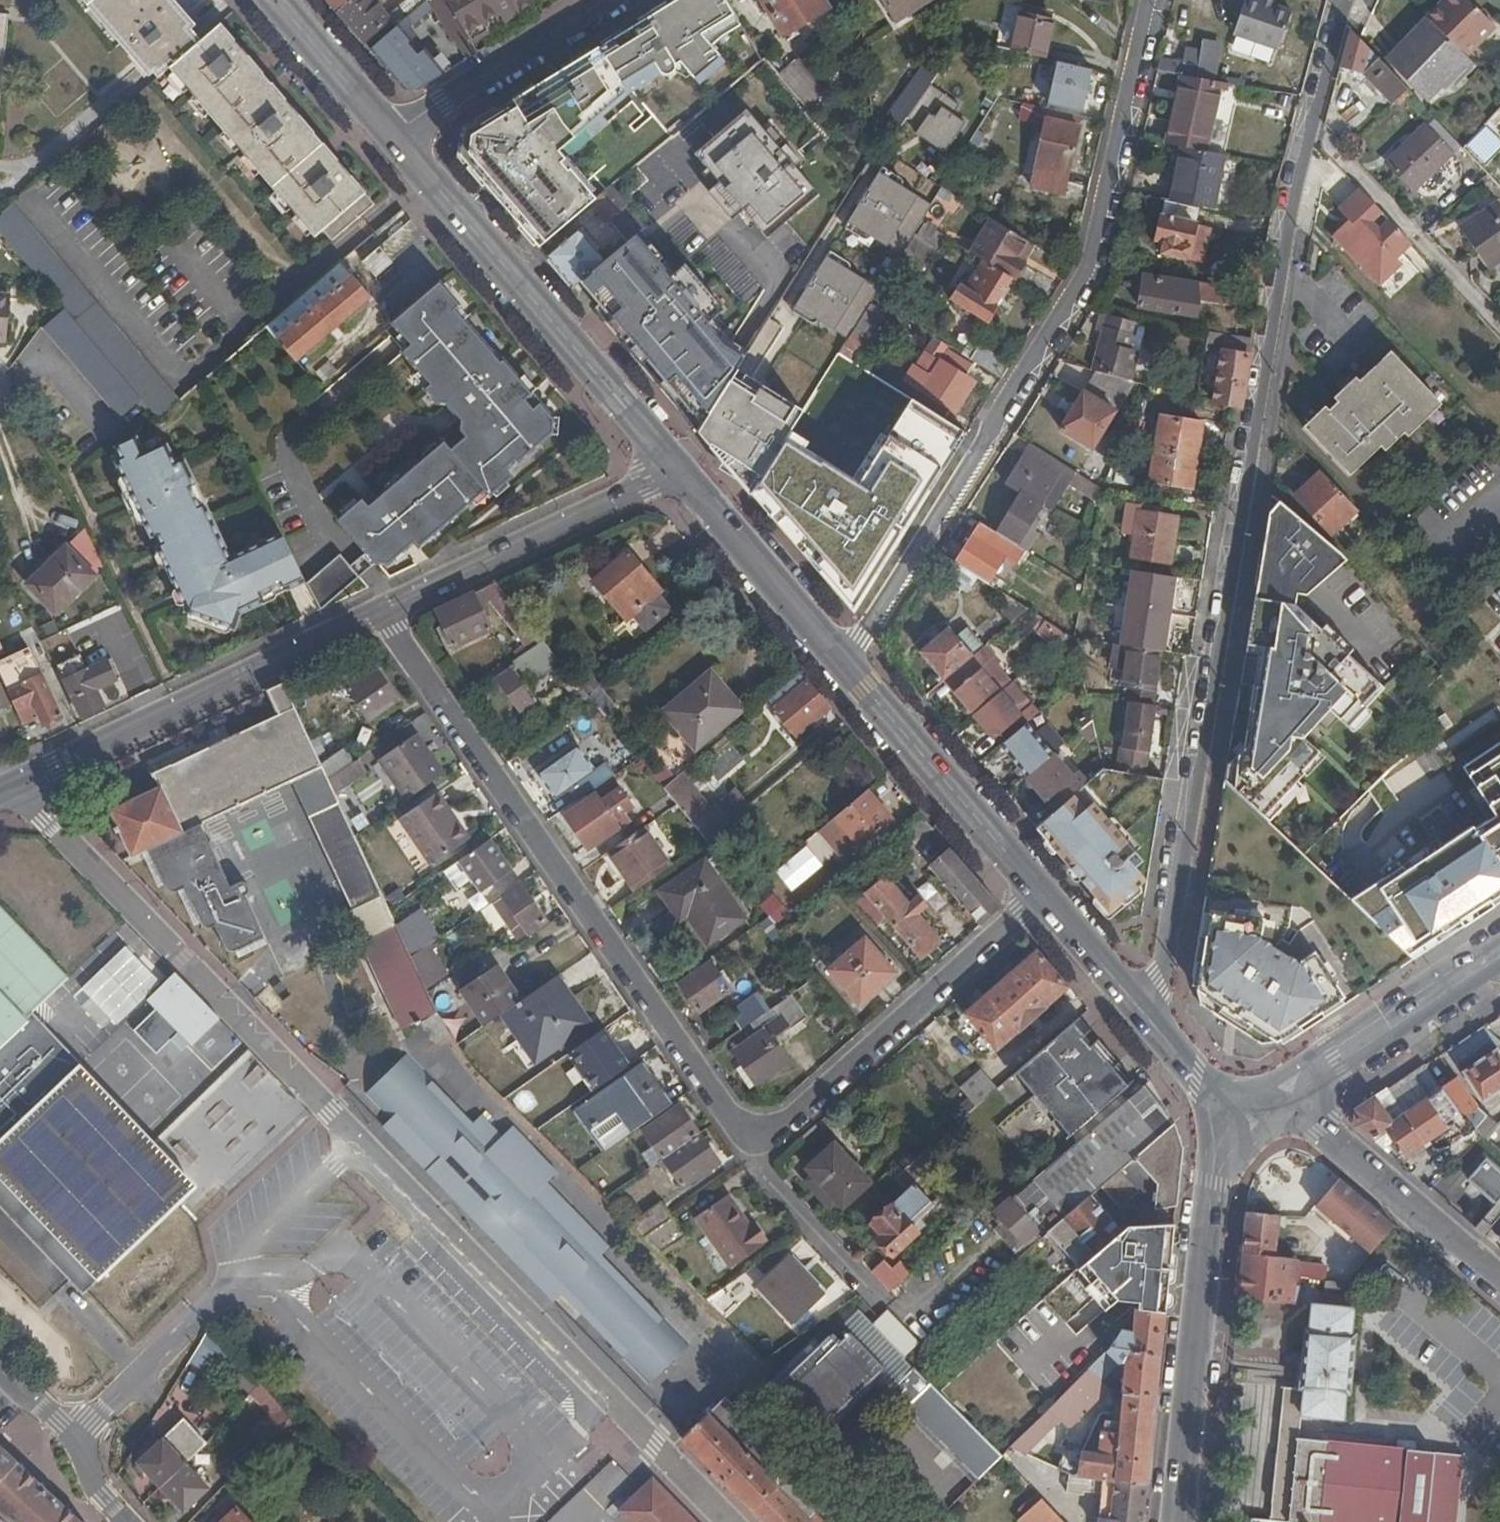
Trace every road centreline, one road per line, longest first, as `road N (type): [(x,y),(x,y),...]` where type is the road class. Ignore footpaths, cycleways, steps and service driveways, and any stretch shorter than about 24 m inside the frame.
road 1 (unclassified): [(1145,1026),(1161,981),(1305,133),(1344,0)]
road 2 (residential): [(626,1423),(12,785)]
road 3 (residential): [(1150,0),(1101,249),(844,663)]
road 4 (residential): [(762,1143),(380,610)]
road 5 (tertiary): [(394,139),(673,463)]
road 6 (residential): [(12,785),(380,610)]
road 7 (residential): [(1040,895),(762,1143)]
road 8 (residential): [(380,610),(616,499),(673,463)]
road 9 (tertiary): [(844,663),(1040,895)]
road 10 (tertiary): [(1196,1232),(1175,1521)]
road 11 (residential): [(1292,1113),(1499,1280)]
road 12 (tertiary): [(673,463),(844,663)]
road 13 (tertiary): [(610,0),(394,139)]
road 14 (tertiary): [(1445,976),(1411,987),(1229,1095)]
road 15 (tertiary): [(1292,1113),(1482,969)]
road 16 (tertiary): [(1445,976),(1331,1054),(1302,1081),(1292,1113)]
road 17 (residential): [(124,1521),(87,1486),(66,1441),(0,1379)]
road 18 (tertiary): [(274,0),(394,139)]
road 19 (residential): [(762,1143),(768,1175),(868,1280)]
road 20 (tertiary): [(1040,895),(1145,1026)]

